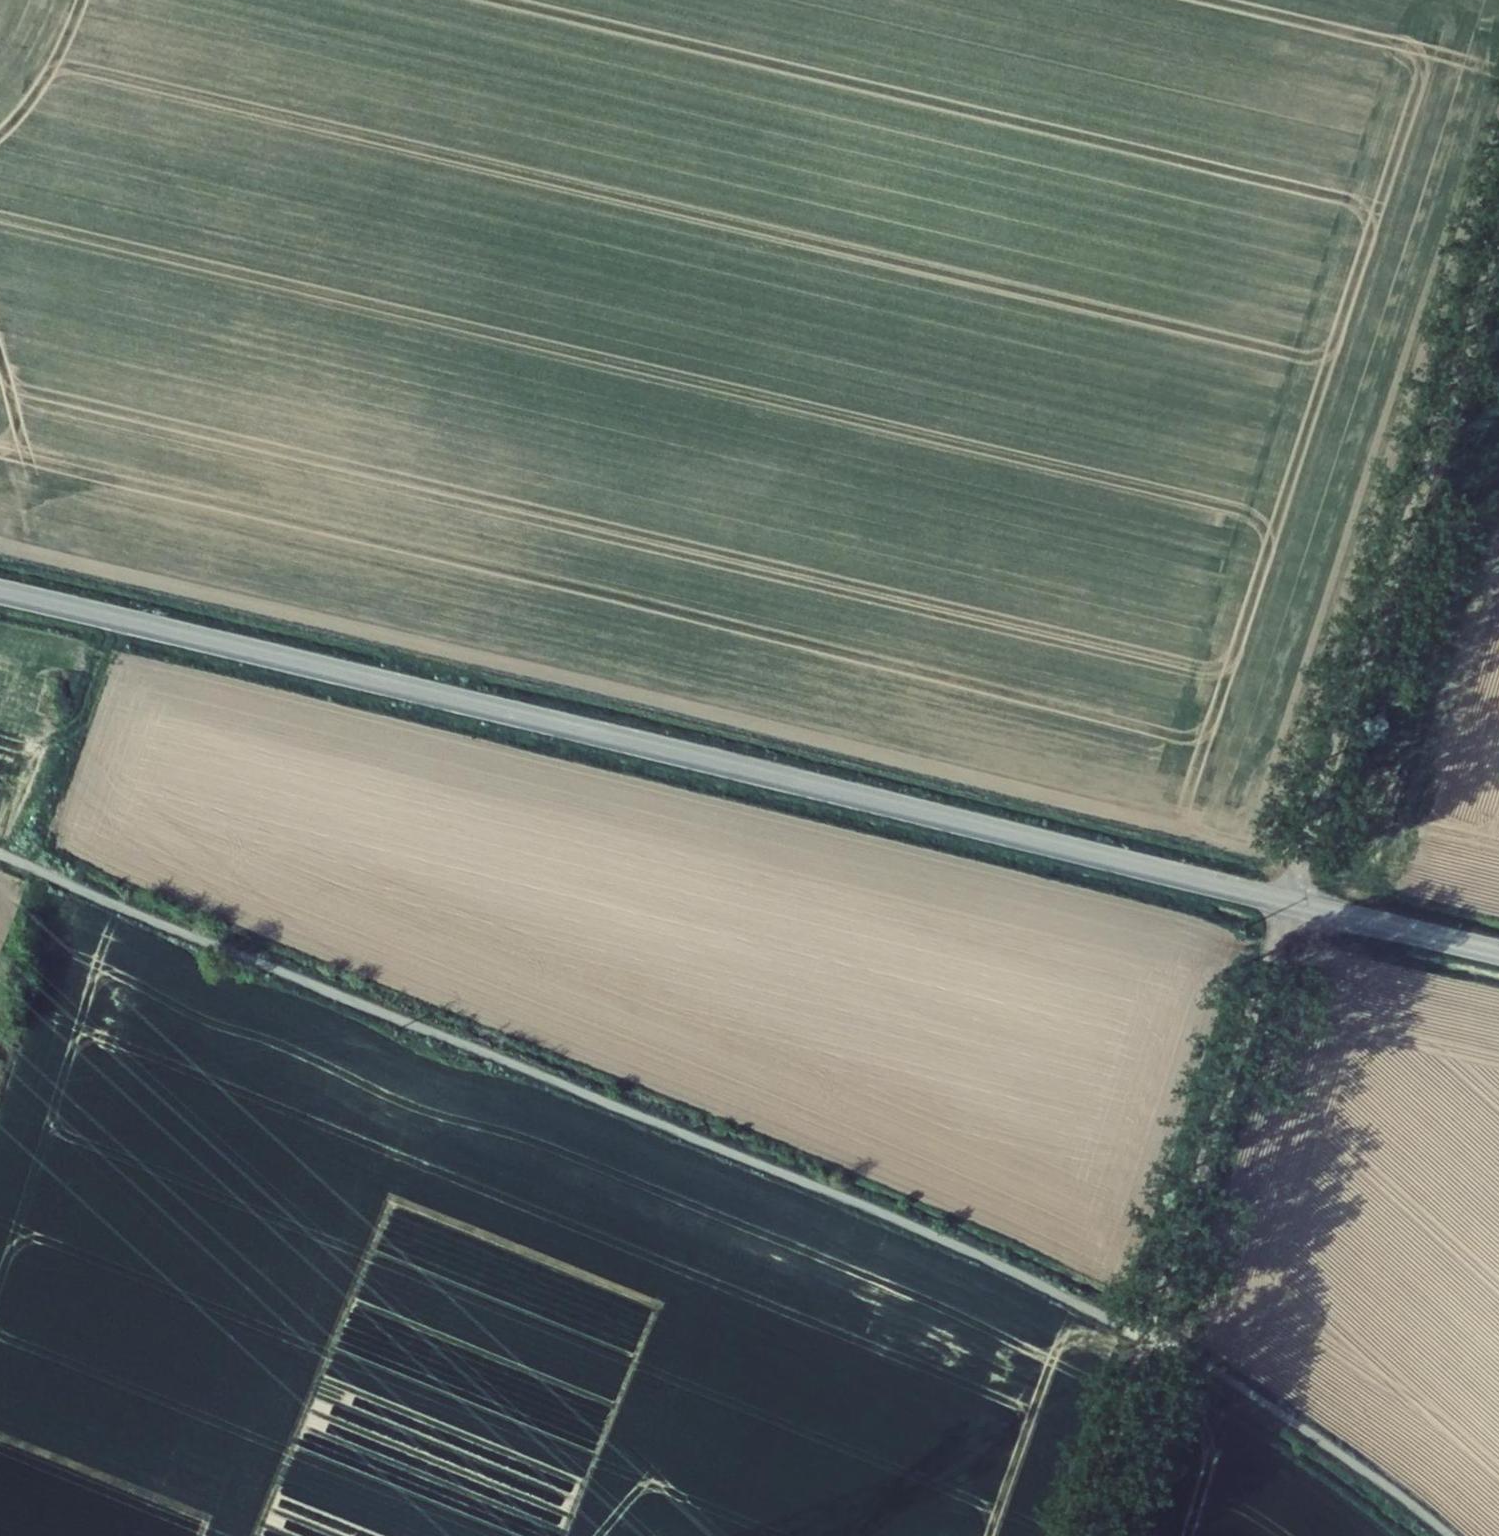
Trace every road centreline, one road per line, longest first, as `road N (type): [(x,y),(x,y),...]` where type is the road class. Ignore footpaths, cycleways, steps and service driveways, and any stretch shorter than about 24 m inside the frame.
road 1 (tertiary): [(1289,903),(0,592)]
road 2 (unclassified): [(1498,231),(1289,903)]
road 3 (unclassified): [(1289,903),(1084,1535)]
road 4 (tertiary): [(1498,953),(1289,903)]

